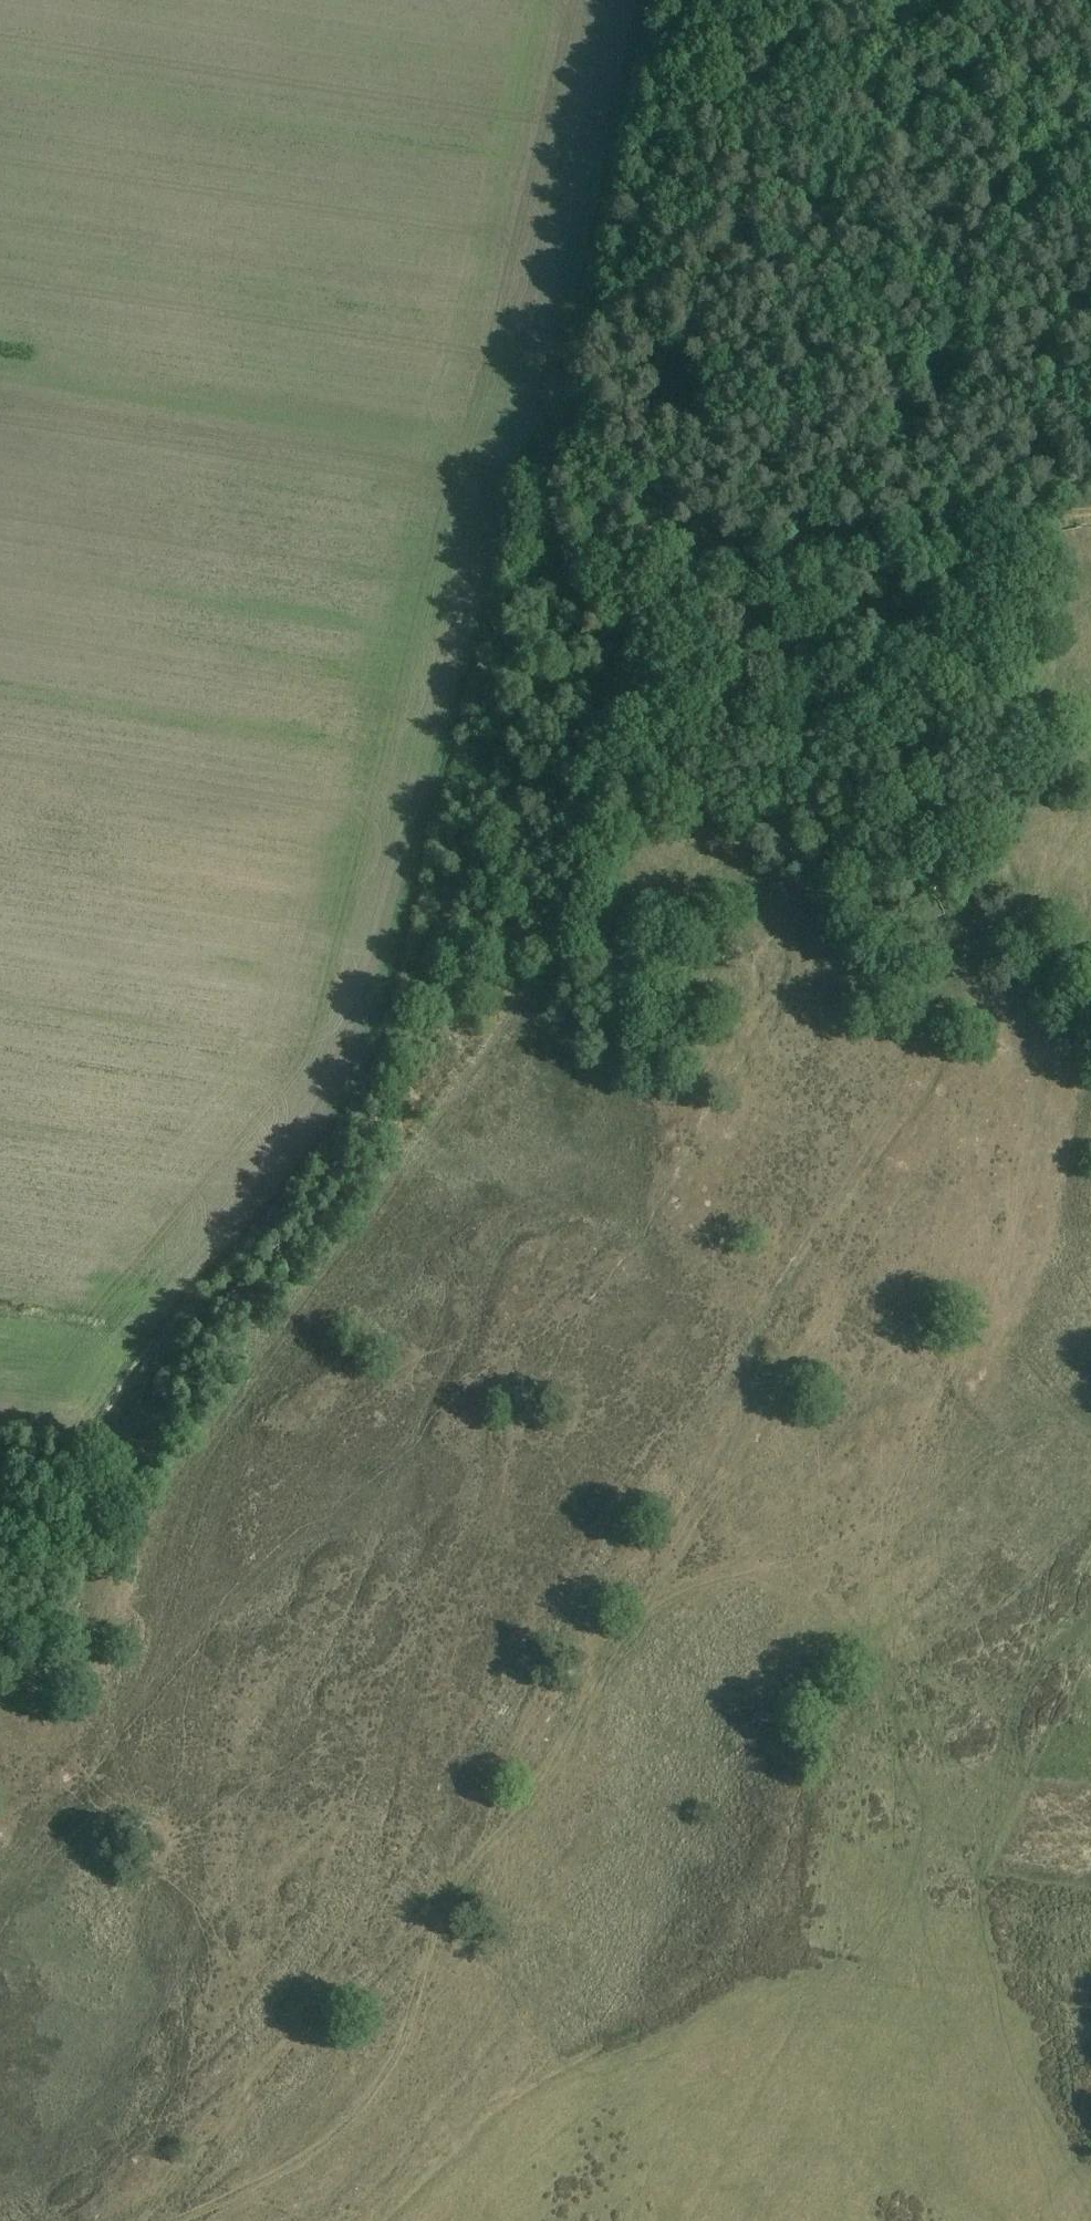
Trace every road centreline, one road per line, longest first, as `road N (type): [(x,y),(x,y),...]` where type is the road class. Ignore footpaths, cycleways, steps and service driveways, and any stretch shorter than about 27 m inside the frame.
road 1 (track): [(655,0),(529,513),(540,548),(580,555),(1090,521)]
road 2 (track): [(175,2220),(323,2148),(355,2119),(395,2062),(442,1917),(554,1767),(608,1657),(653,1605)]

